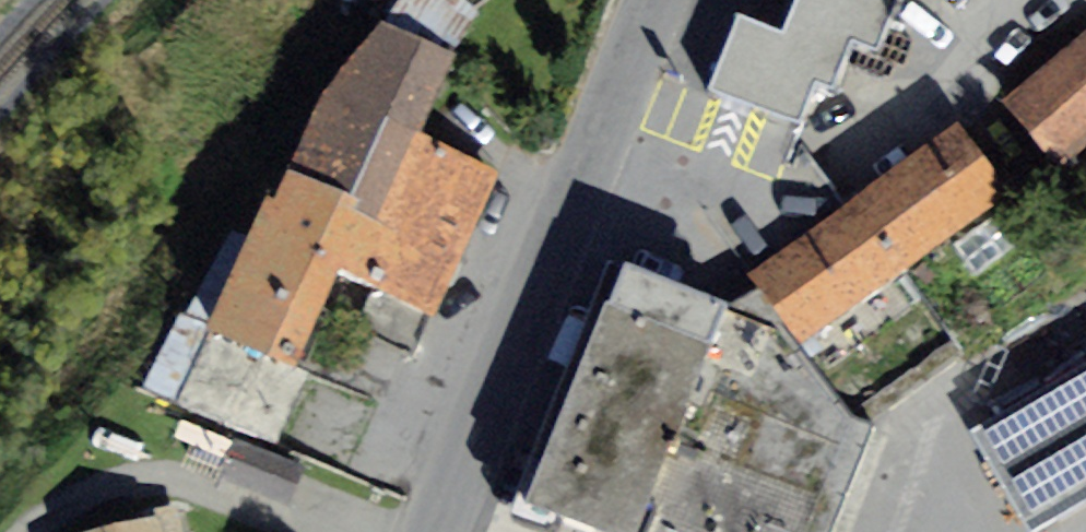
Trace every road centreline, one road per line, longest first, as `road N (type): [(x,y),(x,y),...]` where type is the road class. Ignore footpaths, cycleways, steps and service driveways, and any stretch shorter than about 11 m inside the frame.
road 1 (tertiary): [(654,0),(435,531)]

